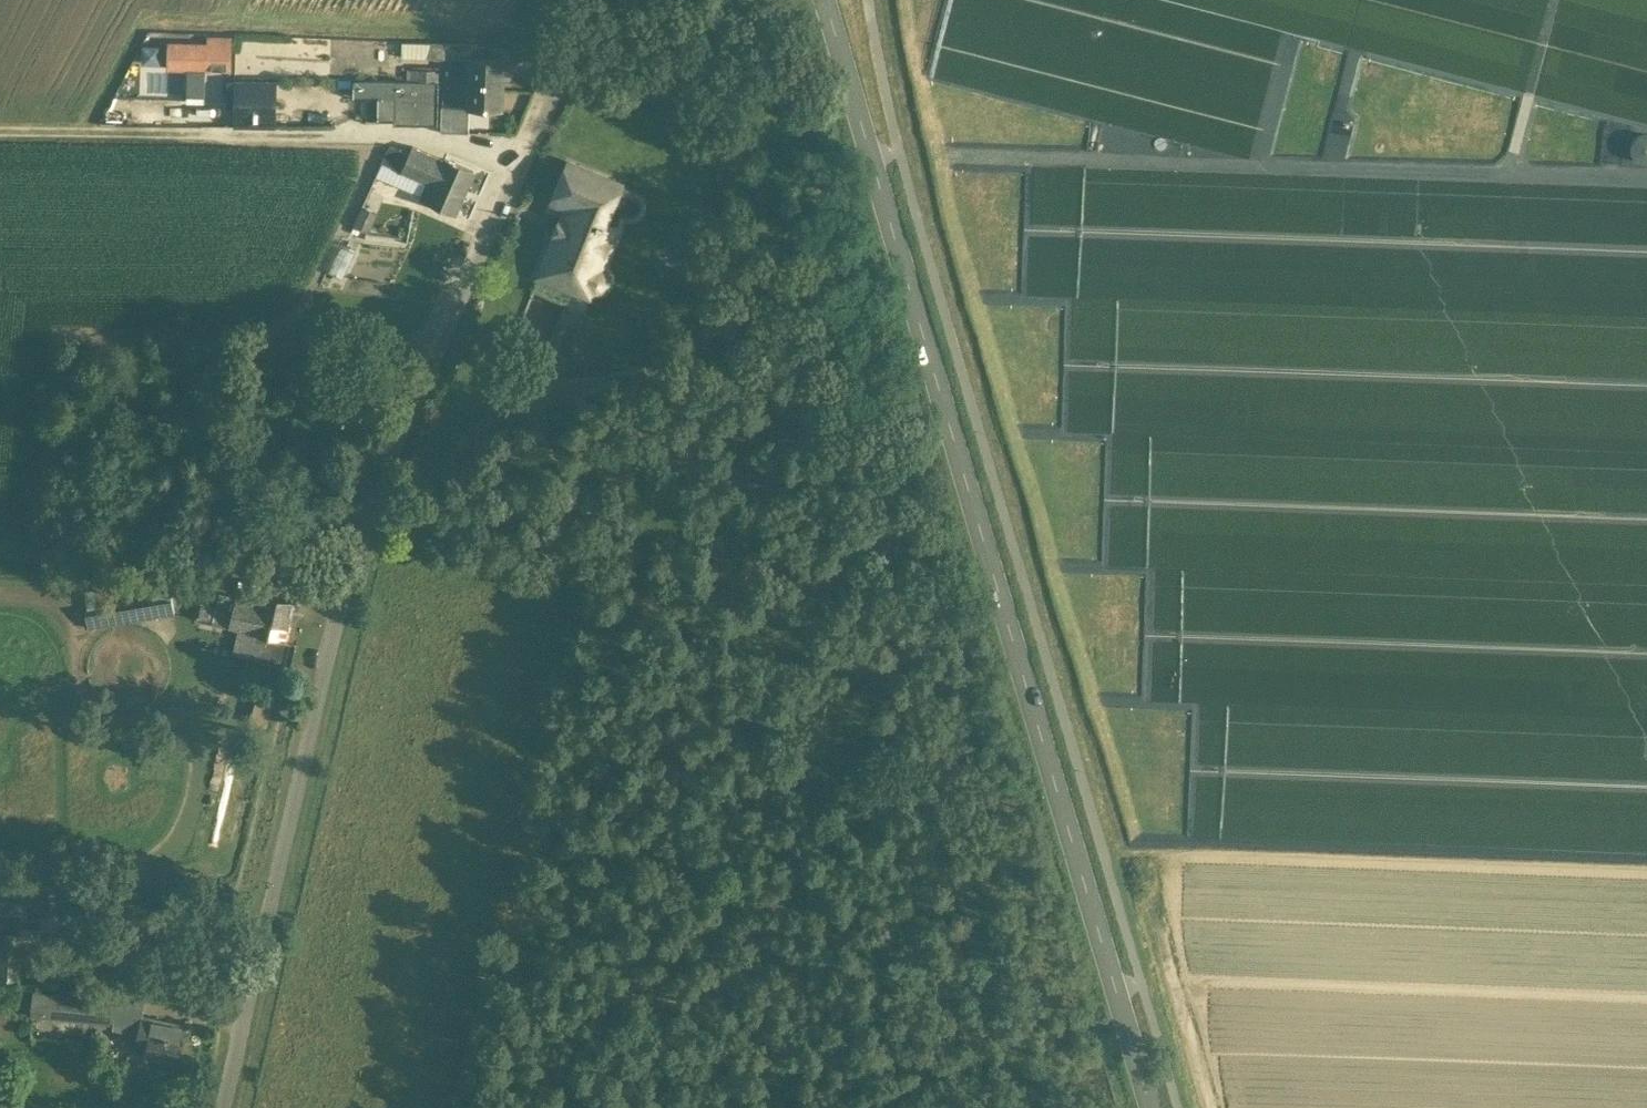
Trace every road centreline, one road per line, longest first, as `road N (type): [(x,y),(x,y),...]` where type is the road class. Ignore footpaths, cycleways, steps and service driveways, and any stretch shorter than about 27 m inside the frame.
road 1 (secondary): [(826,0),(1151,1107)]
road 2 (unclassified): [(224,1107),(347,579),(387,460),(585,30)]
road 3 (track): [(0,136),(440,138),(518,169)]
road 4 (track): [(347,579),(306,569),(0,563)]

